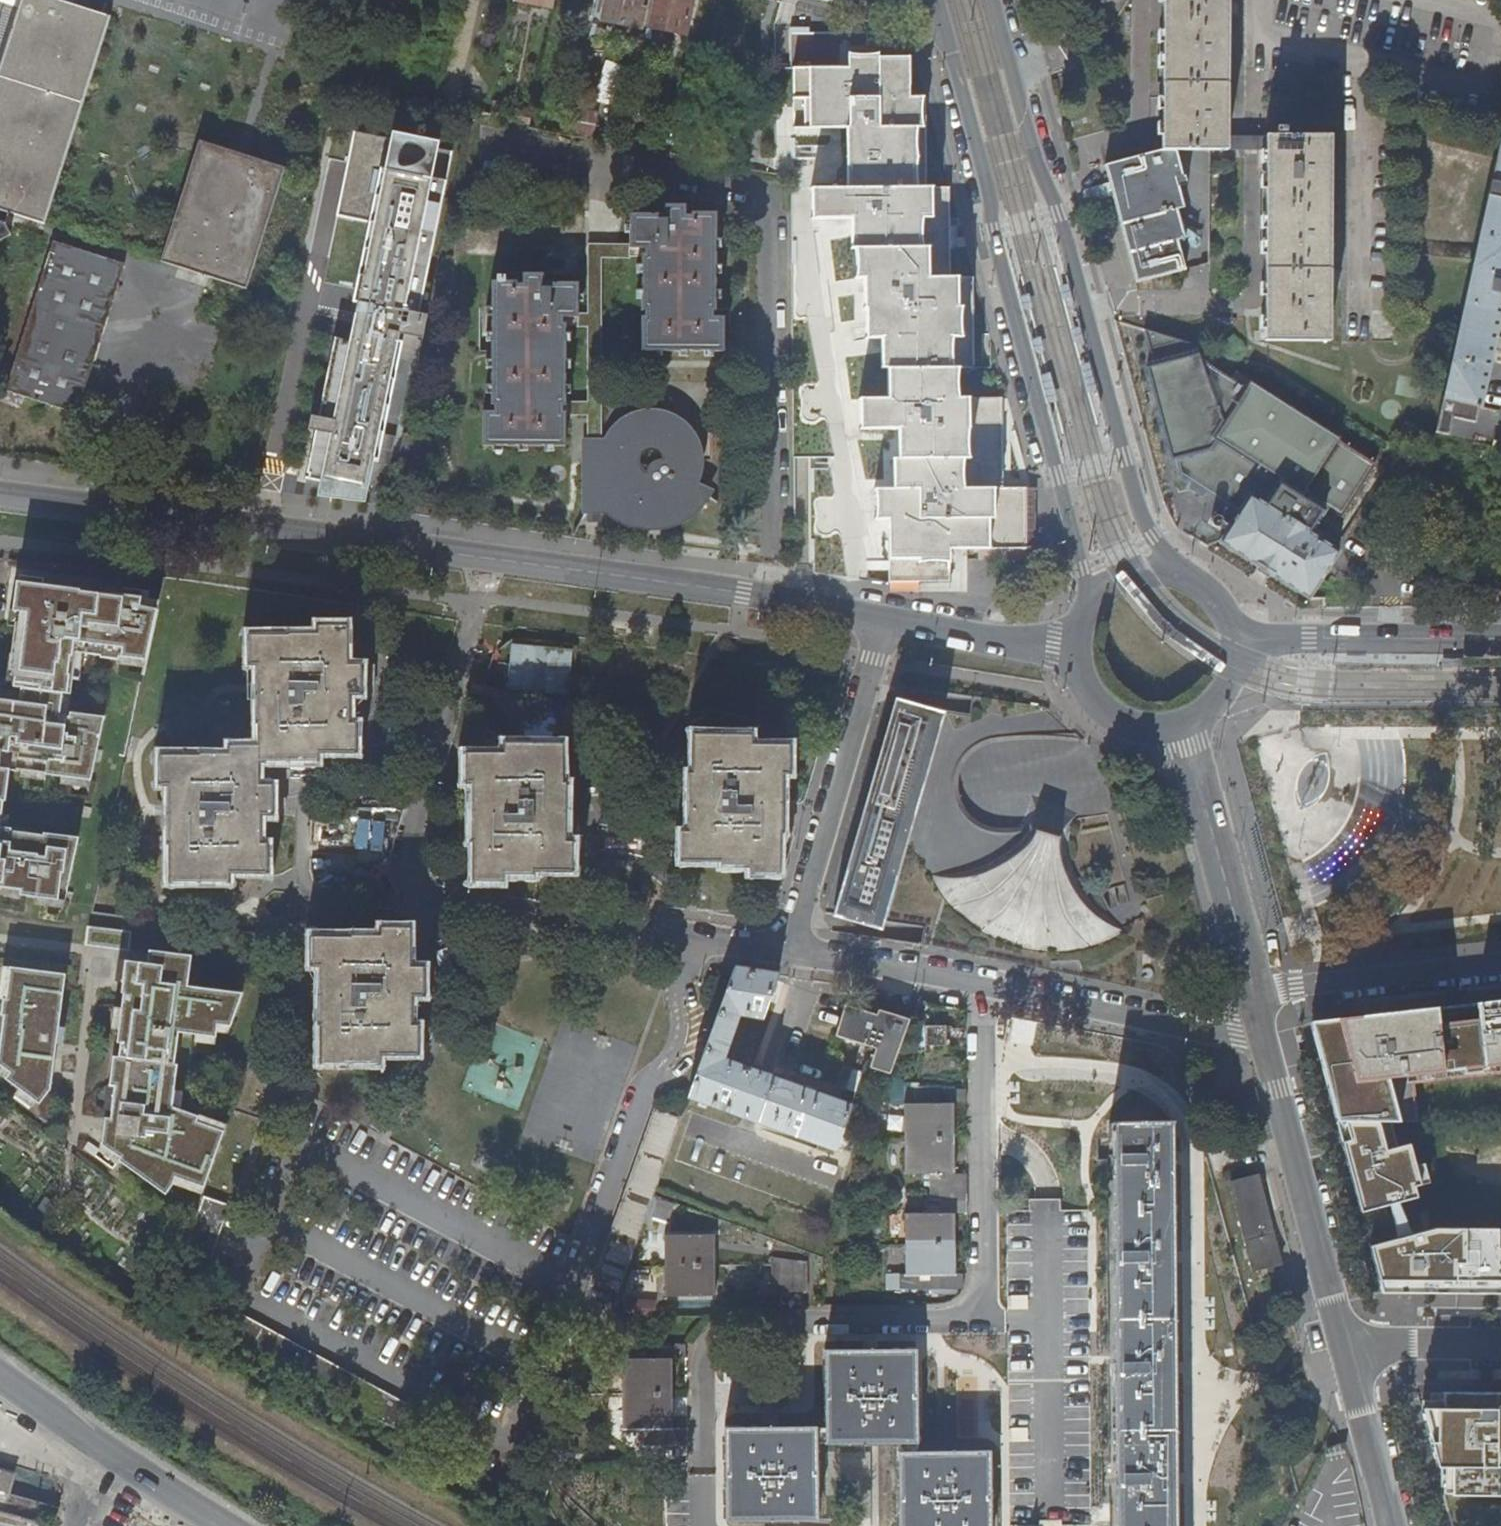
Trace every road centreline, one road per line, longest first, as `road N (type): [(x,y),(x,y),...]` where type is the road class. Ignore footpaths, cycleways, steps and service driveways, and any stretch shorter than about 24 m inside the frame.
road 1 (residential): [(486,560),(406,870),(434,900),(697,941)]
road 2 (tertiary): [(939,4),(1093,599)]
road 3 (tertiary): [(1163,567),(1142,524),(993,0)]
road 4 (residential): [(1270,1045),(784,952)]
road 5 (tertiary): [(486,560),(0,498)]
road 6 (tertiary): [(884,622),(486,560)]
road 7 (residential): [(884,622),(784,952)]
road 8 (tertiary): [(1349,1344),(1270,1045)]
road 9 (tertiary): [(1255,991),(1183,727)]
road 10 (tertiary): [(1500,641),(1240,639)]
road 11 (residential): [(1255,991),(1500,964)]
road 12 (tertiary): [(1076,648),(884,622)]
road 13 (tertiary): [(1396,1525),(1349,1344)]
road 14 (tertiary): [(1076,648),(1081,678),(1122,723),(1183,727)]
road 15 (residential): [(1349,1344),(1500,1345)]
road 16 (secondary): [(101,1445),(223,1525)]
road 17 (secondary): [(0,1372),(101,1445)]

